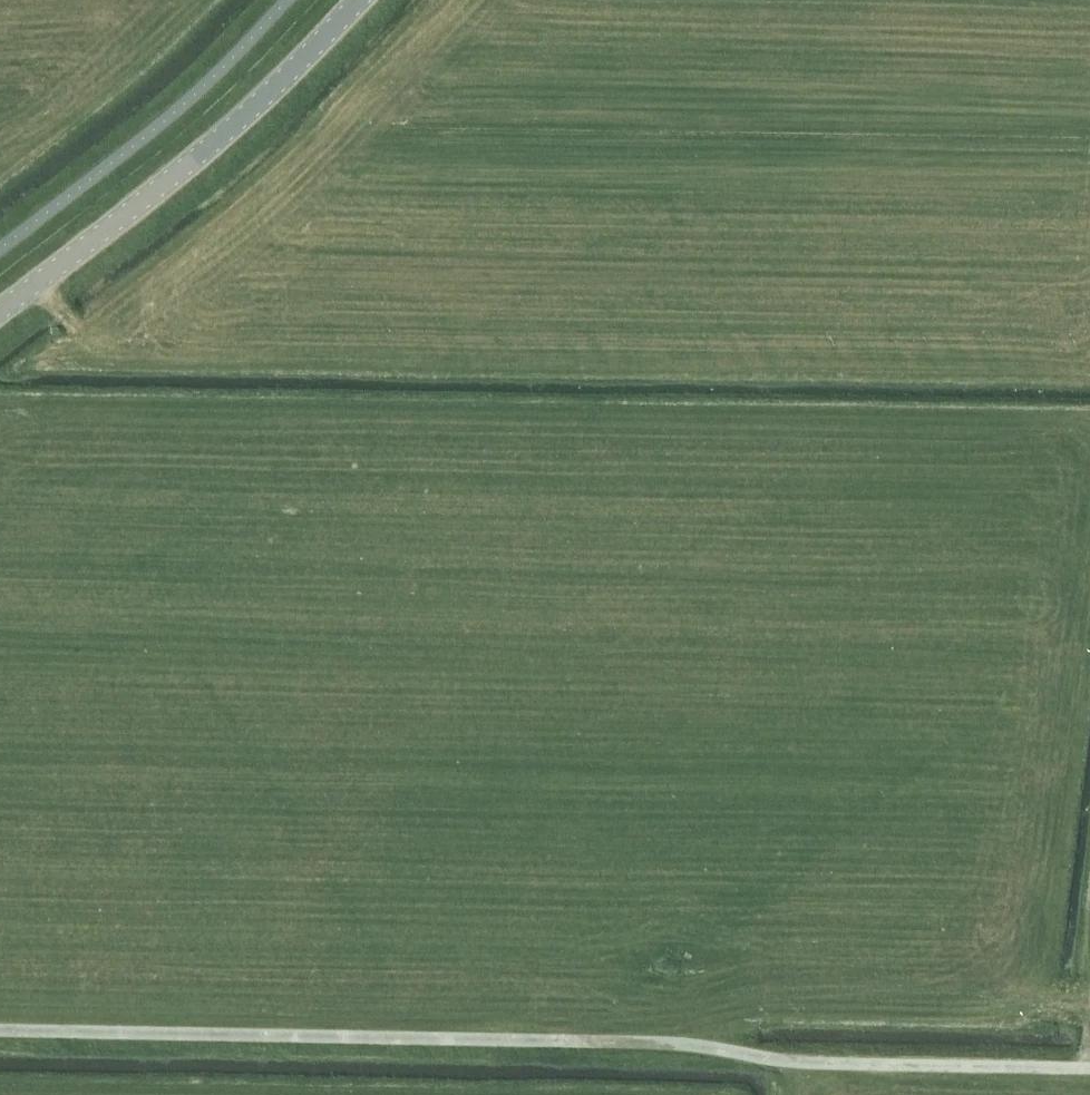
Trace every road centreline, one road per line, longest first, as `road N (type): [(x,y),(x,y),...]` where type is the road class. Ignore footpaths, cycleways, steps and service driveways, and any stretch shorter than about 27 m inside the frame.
road 1 (track): [(0,1029),(668,1042),(797,1062),(1089,1073)]
road 2 (secondary): [(357,0),(216,139),(0,309)]

